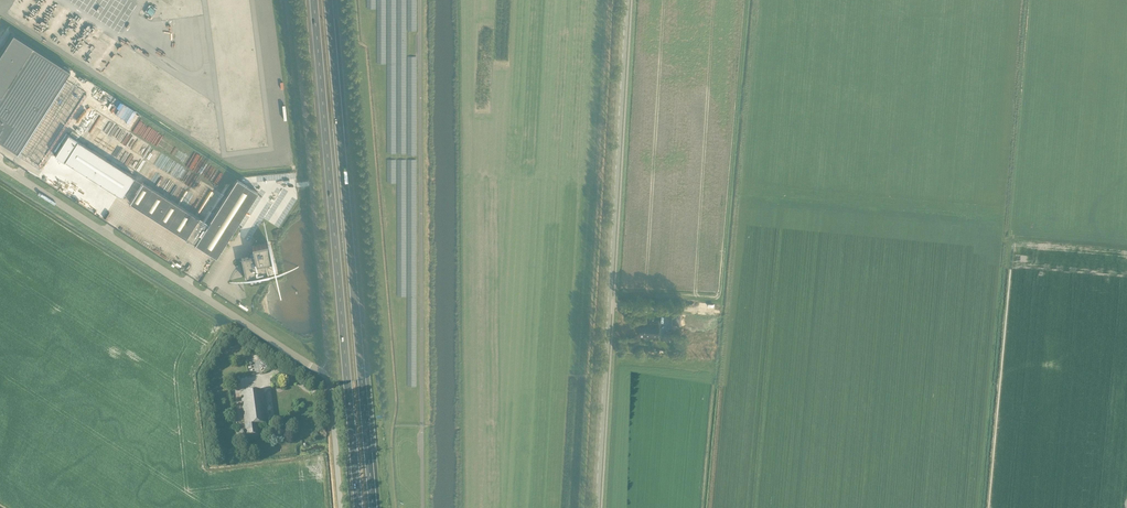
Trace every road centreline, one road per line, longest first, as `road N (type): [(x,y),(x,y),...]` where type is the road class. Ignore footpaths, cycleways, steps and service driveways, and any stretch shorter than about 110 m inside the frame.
road 1 (motorway): [(314,0),(358,507)]
road 2 (motorway): [(373,507),(329,0)]
road 3 (primary): [(596,507),(626,0)]
road 4 (unclassified): [(0,165),(320,372)]
road 5 (unclassified): [(328,351),(293,0)]
road 6 (unclassified): [(341,507),(329,384),(320,372)]

